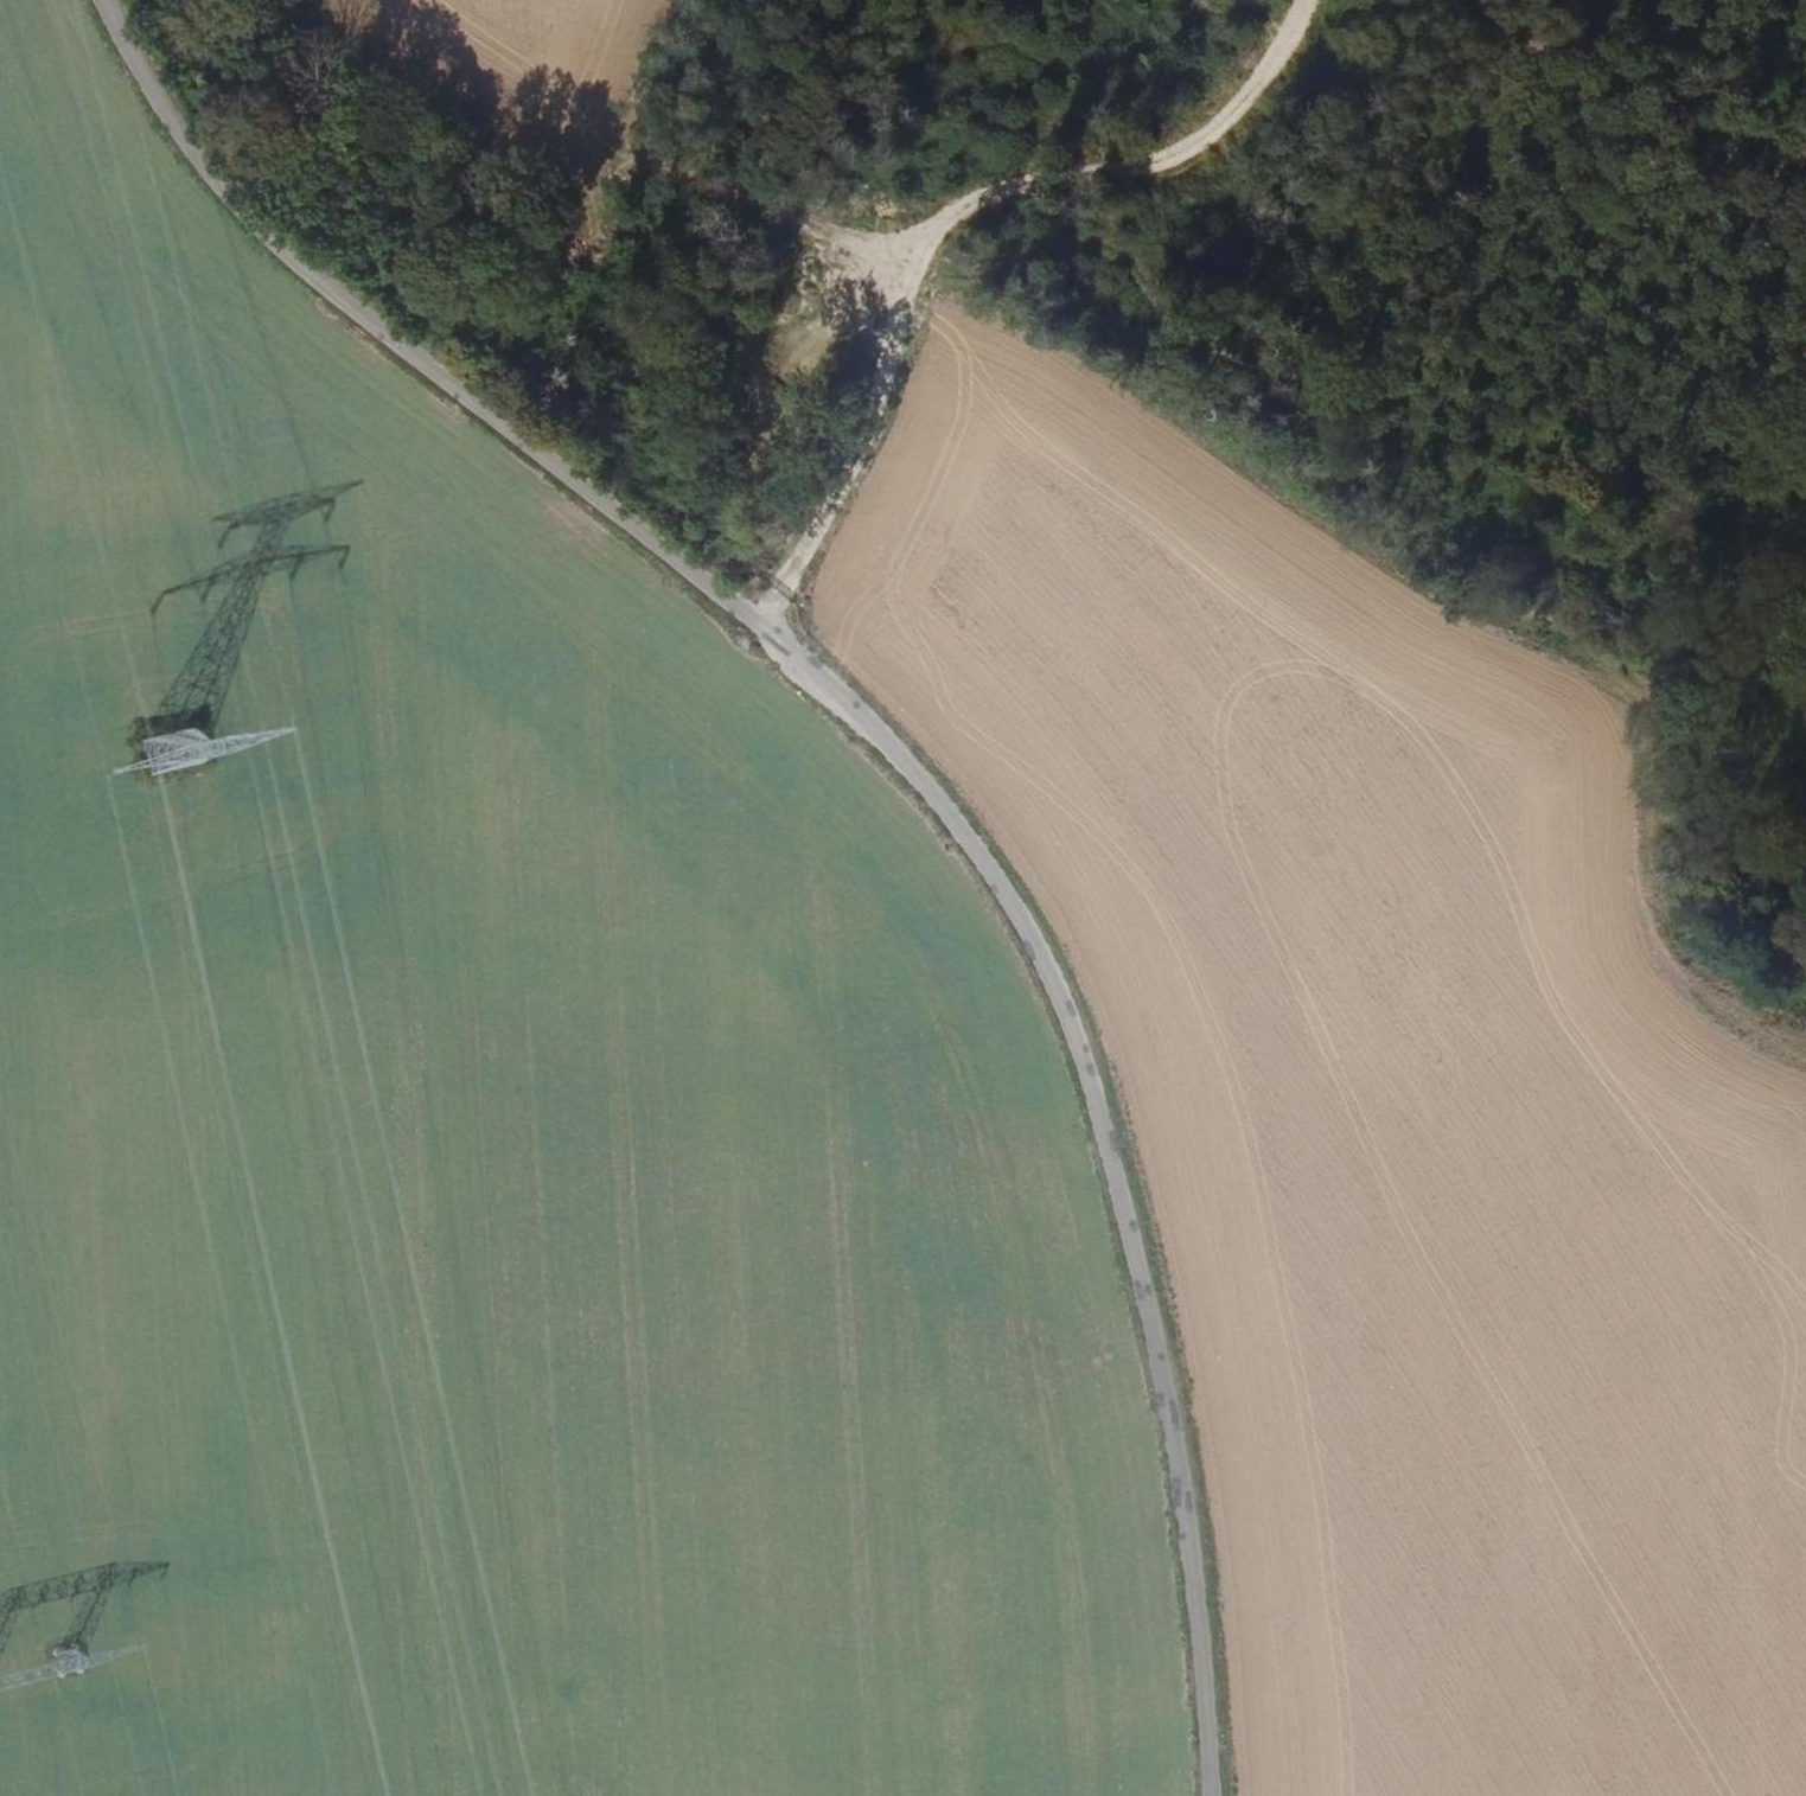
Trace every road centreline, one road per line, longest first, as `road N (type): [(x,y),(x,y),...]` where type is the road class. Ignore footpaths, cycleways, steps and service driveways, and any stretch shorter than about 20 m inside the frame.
road 1 (unclassified): [(95,0),(148,98),(230,206),(297,270),(748,621),(1006,882),(1134,1189),(1216,1726),(1217,1795)]
road 2 (track): [(748,621),(822,540),(899,347),(956,265),(1031,206),(1146,173),(1306,0)]

